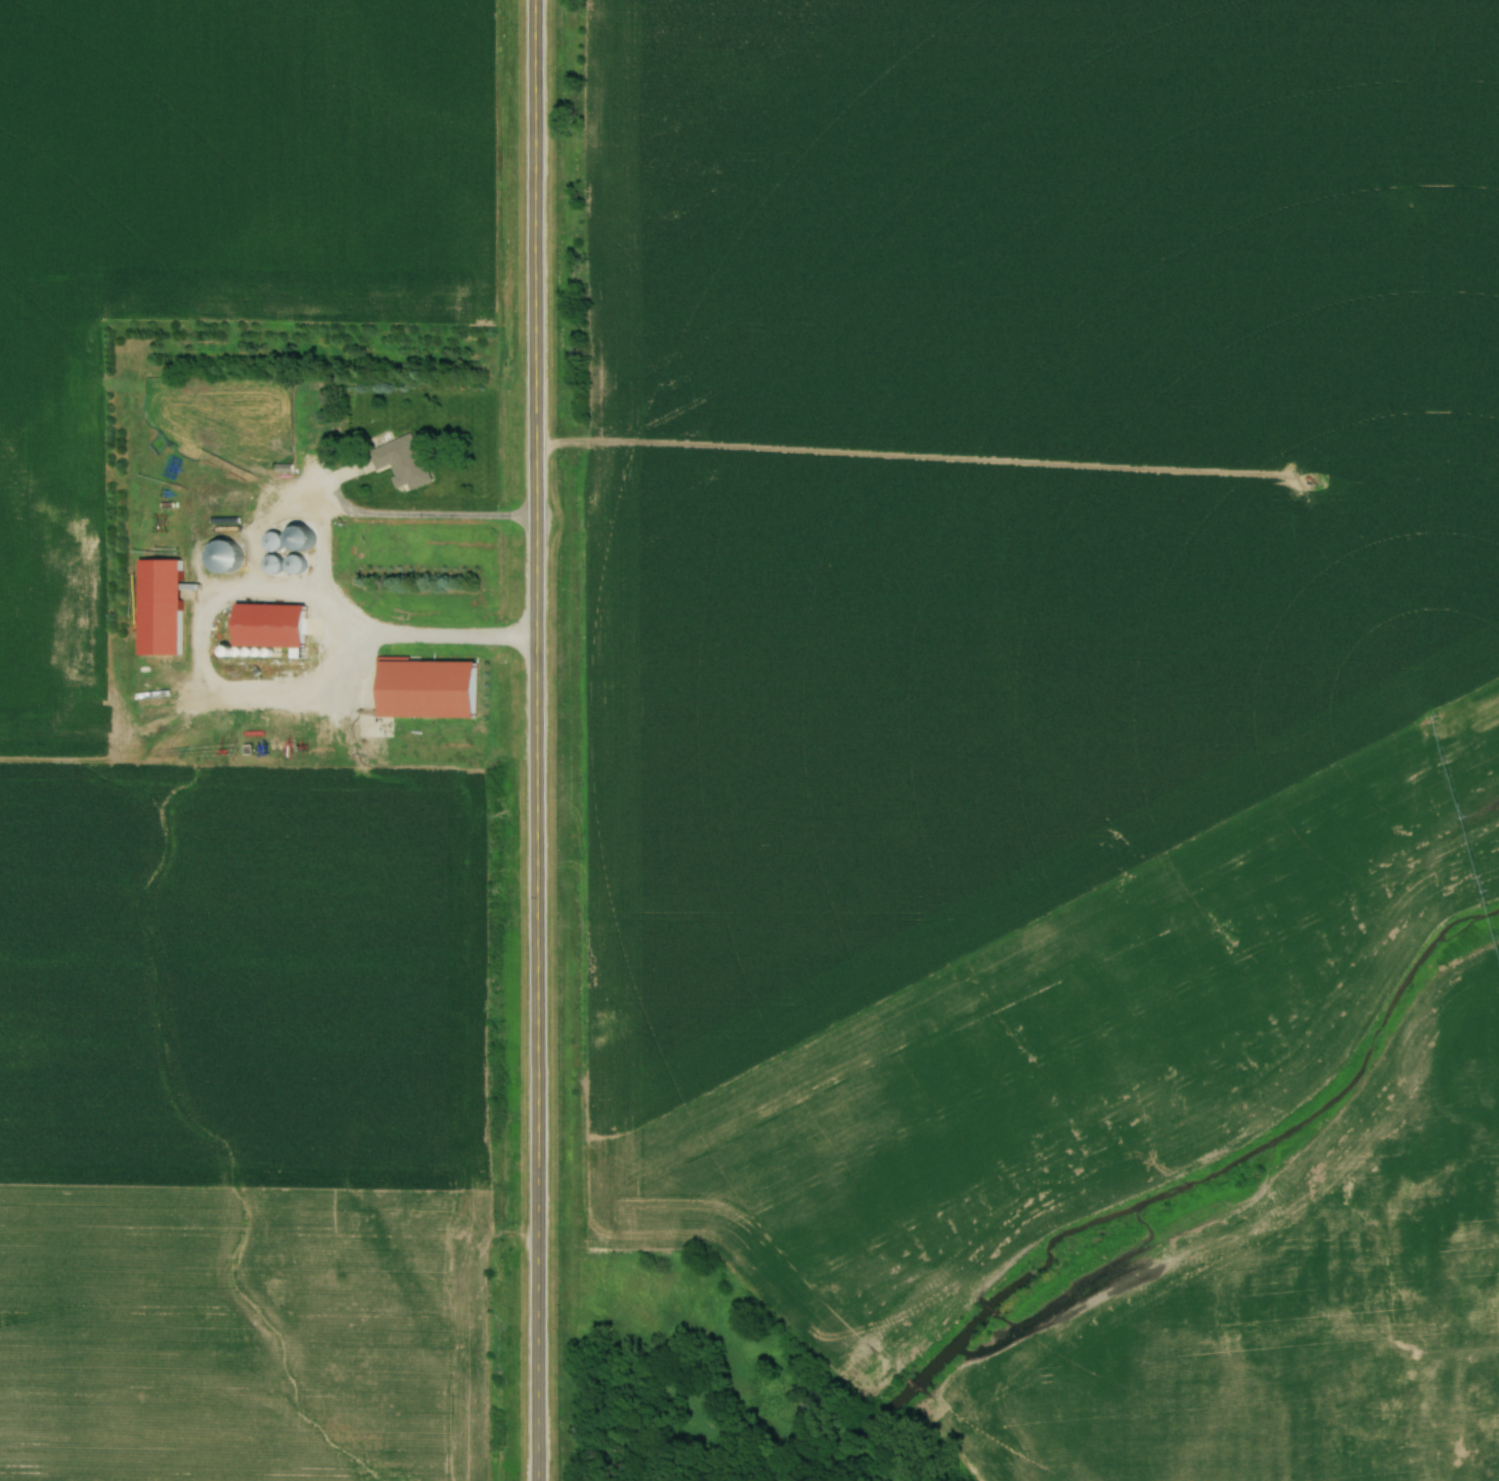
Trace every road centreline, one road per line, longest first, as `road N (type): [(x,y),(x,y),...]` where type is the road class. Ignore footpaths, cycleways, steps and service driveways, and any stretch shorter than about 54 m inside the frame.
road 1 (tertiary): [(541,1480),(539,0)]

